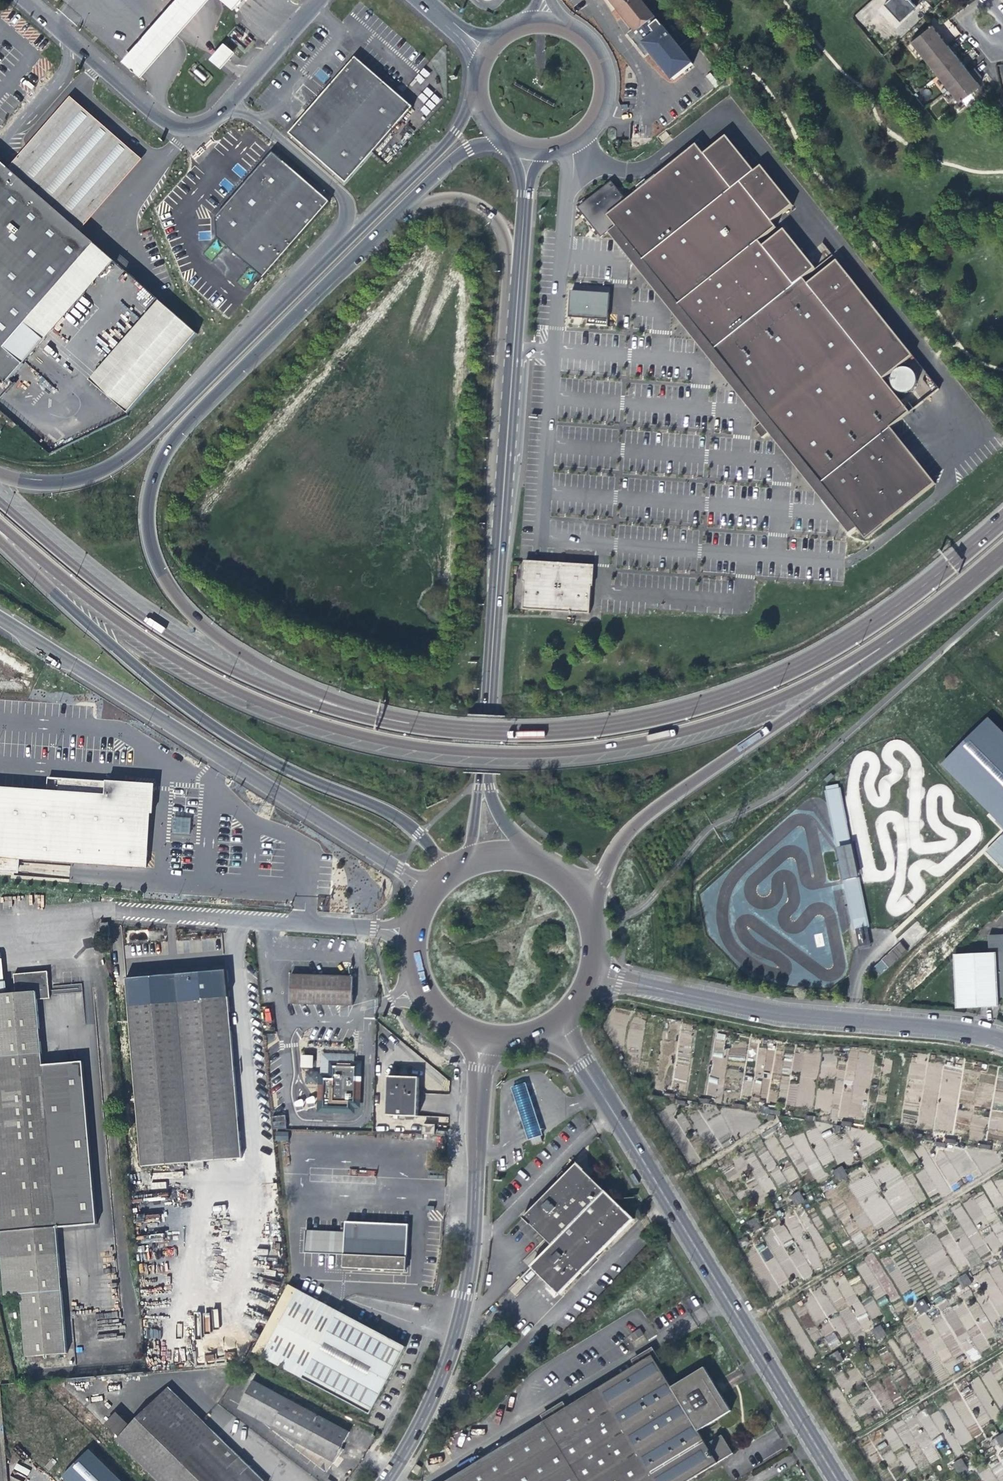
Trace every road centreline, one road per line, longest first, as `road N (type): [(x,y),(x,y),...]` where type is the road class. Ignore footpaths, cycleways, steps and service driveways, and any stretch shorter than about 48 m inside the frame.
road 1 (trunk): [(0,526),(129,630),(256,701),(375,738),(524,754),(630,742),(766,702),(900,627),(1002,549)]
road 2 (trunk): [(450,728),(313,690),(244,655),(171,591),(144,527),(161,456),(391,219)]
road 3 (trunk): [(1002,515),(892,607),(749,686),(627,721),(523,732),(450,728)]
road 4 (trunk): [(0,543),(218,730),(395,814),(442,861),(444,877)]
road 5 (trunk): [(589,908),(611,857),(646,816),(944,607),(1002,552)]
road 6 (tertiary): [(837,1480),(560,1022)]
road 7 (trunk): [(450,728),(328,709),(210,659),(73,567),(0,503)]
road 8 (unclassified): [(432,889),(0,619)]
road 9 (residential): [(386,1480),(439,1386),(461,1320),(473,1246),(480,1070)]
road 10 (trunk): [(477,86),(452,132),(200,389)]
road 11 (unclassified): [(233,102),(346,200),(346,225),(200,389)]
road 12 (residential): [(639,985),(783,1014),(1002,1039)]
road 13 (trunk): [(391,219),(435,201),(476,205),(502,231),(509,267),(505,465)]
road 14 (unclassified): [(413,933),(102,913)]
road 15 (tertiary): [(483,770),(505,465)]
road 16 (tertiary): [(505,465),(525,196)]
road 17 (residential): [(24,0),(175,128),(201,127),(233,102)]
road 18 (trunk): [(200,389),(132,455),(89,477),(35,485),(0,475)]
road 19 (tertiary): [(551,151),(589,131),(606,93),(597,53),(565,26)]
road 20 (trunk): [(391,219),(467,147),(505,140)]
road 21 (residential): [(233,102),(320,0)]

